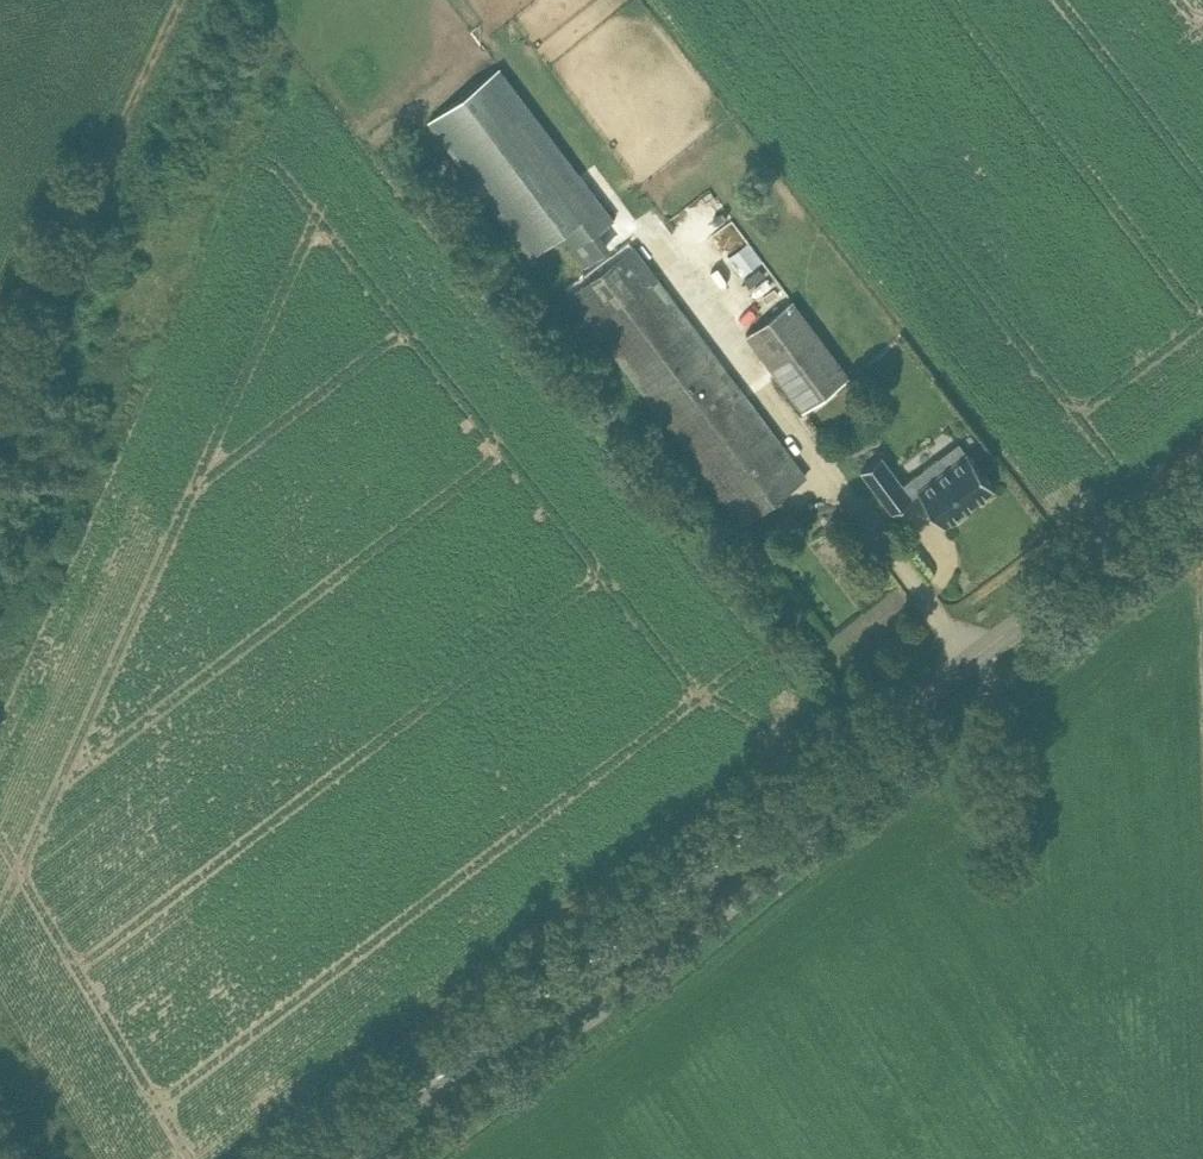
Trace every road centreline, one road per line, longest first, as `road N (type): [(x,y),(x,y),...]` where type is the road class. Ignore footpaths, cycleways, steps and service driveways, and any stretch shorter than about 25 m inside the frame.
road 1 (tertiary): [(1202,488),(334,1158)]
road 2 (track): [(186,0),(0,439)]

